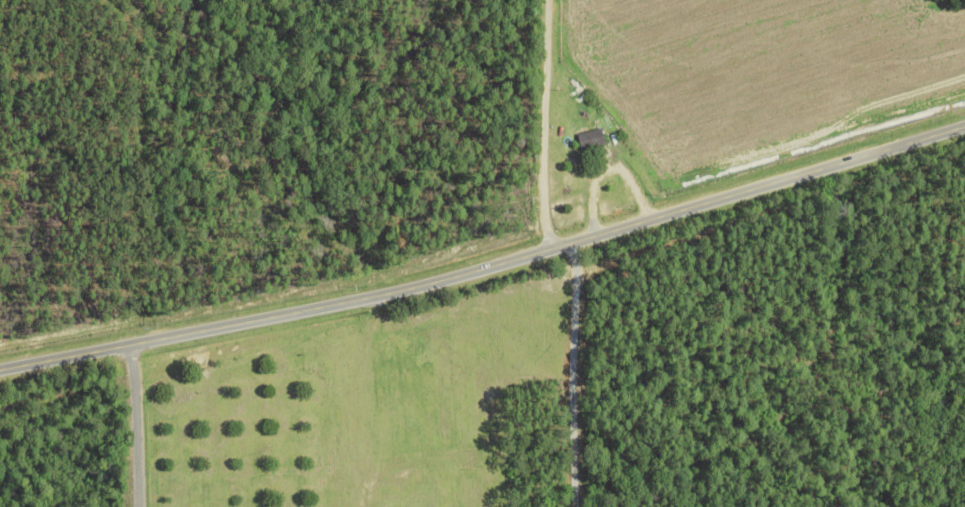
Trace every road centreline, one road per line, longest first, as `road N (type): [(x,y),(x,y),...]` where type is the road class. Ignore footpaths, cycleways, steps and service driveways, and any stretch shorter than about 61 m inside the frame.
road 1 (tertiary): [(0,382),(311,319),(964,119)]
road 2 (residential): [(600,229),(614,0)]
road 3 (residential): [(311,319),(348,506)]
road 4 (residential): [(138,354),(138,506)]

